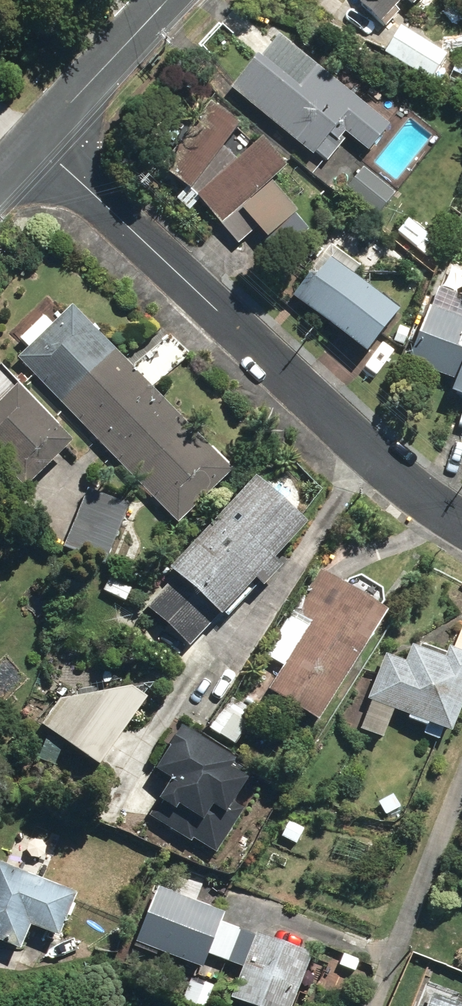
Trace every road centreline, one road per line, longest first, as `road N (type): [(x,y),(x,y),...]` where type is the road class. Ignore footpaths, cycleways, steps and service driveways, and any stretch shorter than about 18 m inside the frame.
road 1 (residential): [(39,142),(378,459),(461,519)]
road 2 (residential): [(171,0),(39,142)]

